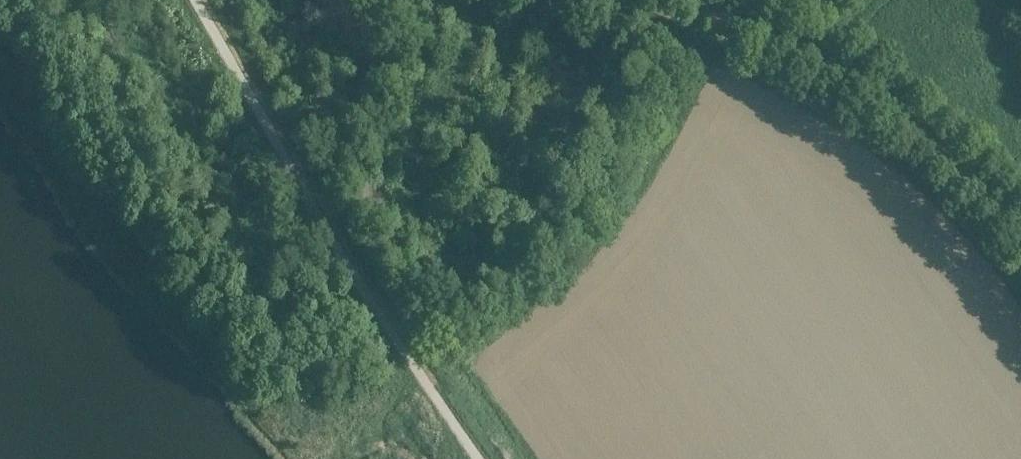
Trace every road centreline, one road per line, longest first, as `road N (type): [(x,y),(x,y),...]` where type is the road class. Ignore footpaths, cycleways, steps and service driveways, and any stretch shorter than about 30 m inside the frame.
road 1 (unclassified): [(1020,247),(925,146),(862,99),(764,40),(656,0)]

